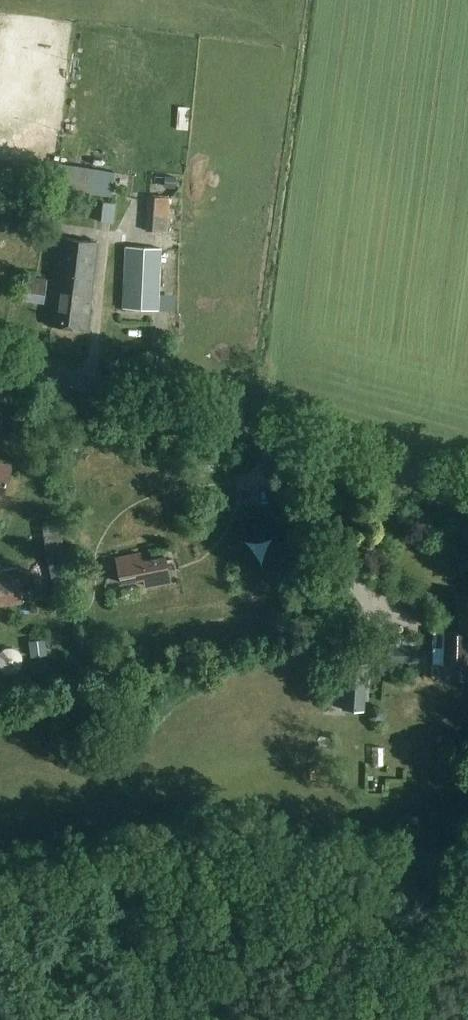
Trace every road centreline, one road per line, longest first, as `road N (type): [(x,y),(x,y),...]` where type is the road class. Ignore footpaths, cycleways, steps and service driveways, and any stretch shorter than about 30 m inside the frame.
road 1 (tertiary): [(467,488),(0,356)]

